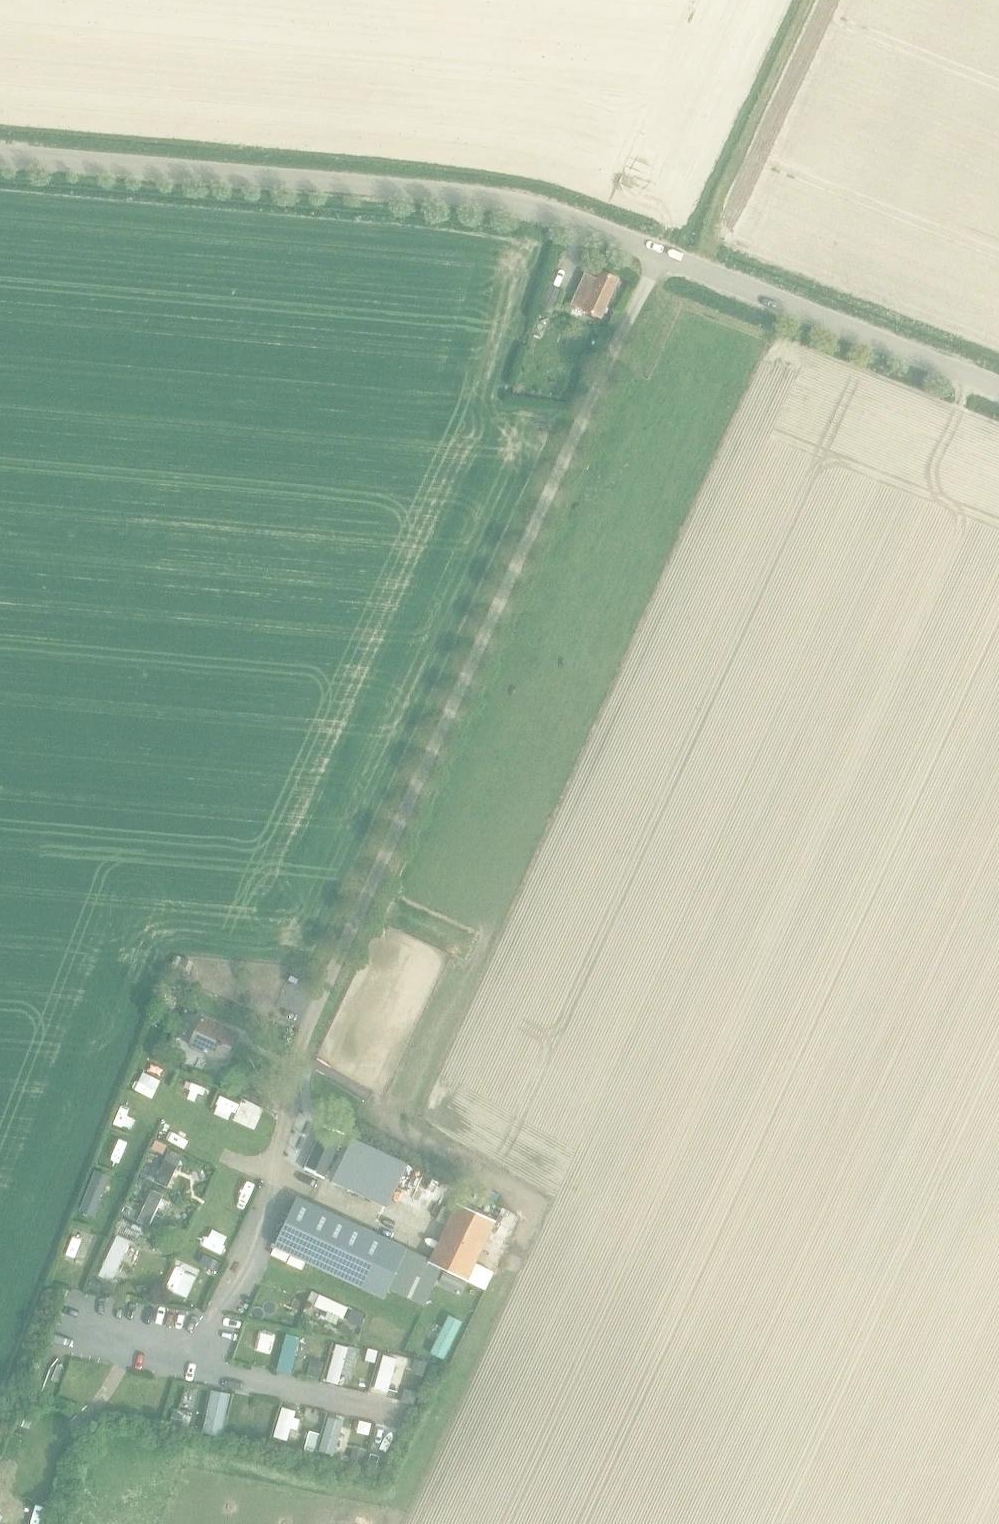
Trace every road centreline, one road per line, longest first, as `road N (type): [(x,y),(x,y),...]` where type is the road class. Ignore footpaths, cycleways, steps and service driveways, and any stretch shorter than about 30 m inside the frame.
road 1 (unclassified): [(998,388),(560,214),(458,190),(0,152)]

